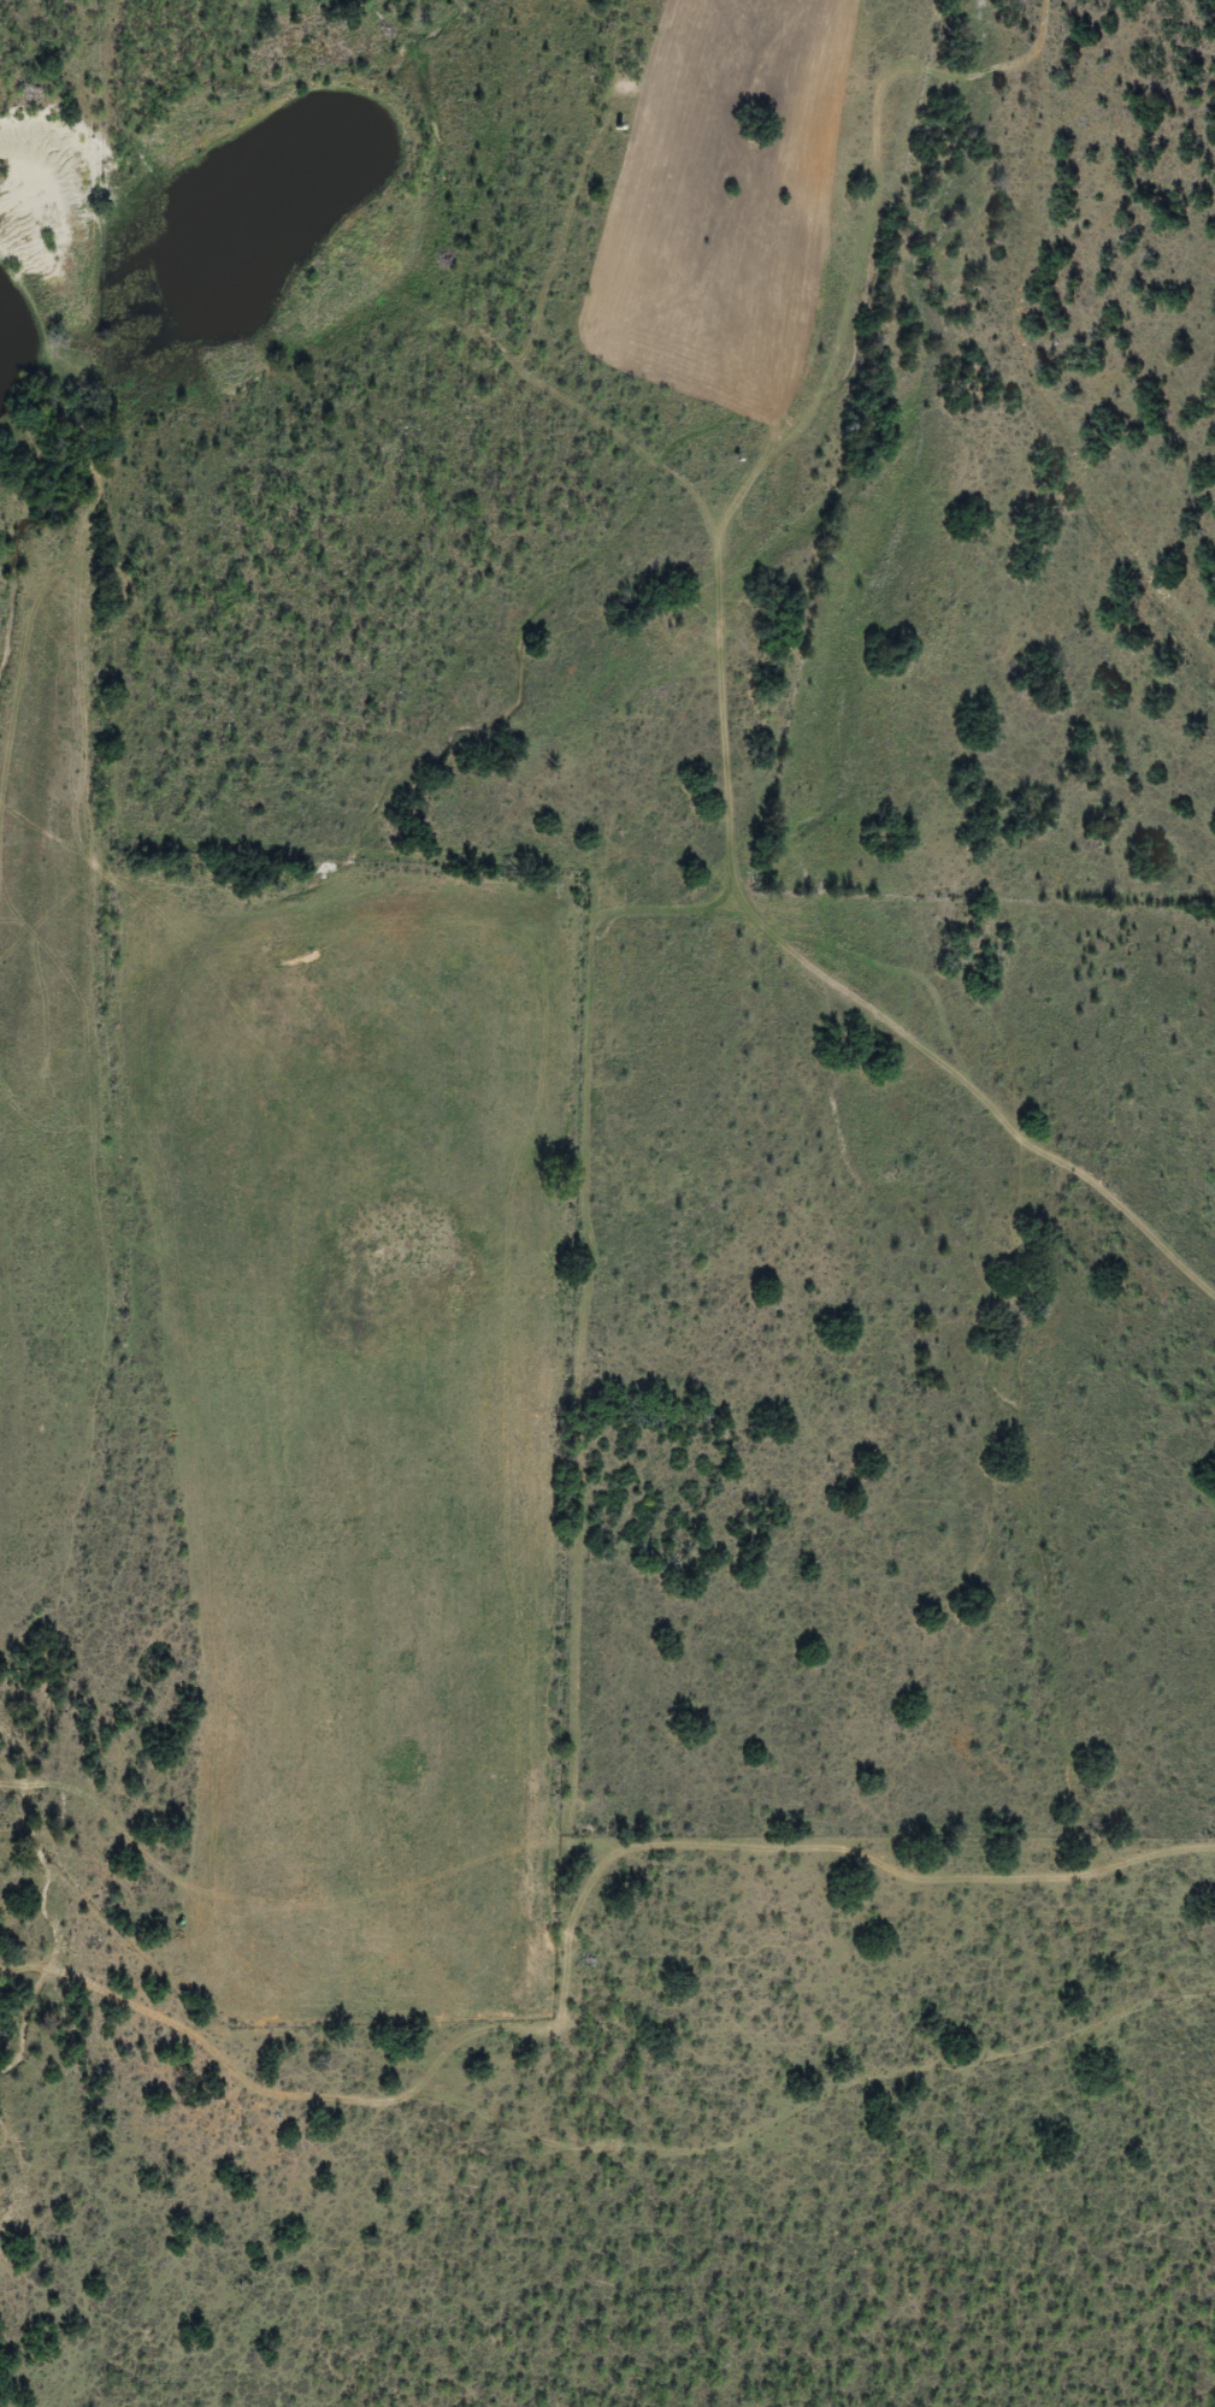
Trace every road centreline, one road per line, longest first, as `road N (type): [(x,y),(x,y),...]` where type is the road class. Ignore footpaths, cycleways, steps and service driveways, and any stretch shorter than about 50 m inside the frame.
road 1 (residential): [(0,1984),(309,2101),(594,2151),(751,2132),(1214,2024)]
road 2 (residential): [(1214,704),(1187,671),(1042,415),(998,190),(1042,0)]

